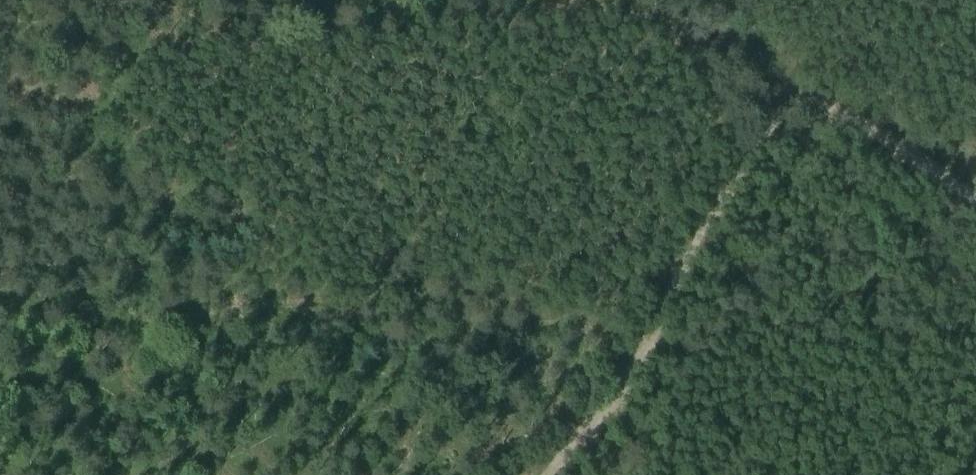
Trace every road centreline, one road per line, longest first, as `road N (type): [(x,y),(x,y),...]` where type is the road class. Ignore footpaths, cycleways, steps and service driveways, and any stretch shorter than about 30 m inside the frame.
road 1 (track): [(553,474),(757,135),(784,104),(829,106),(975,200)]

